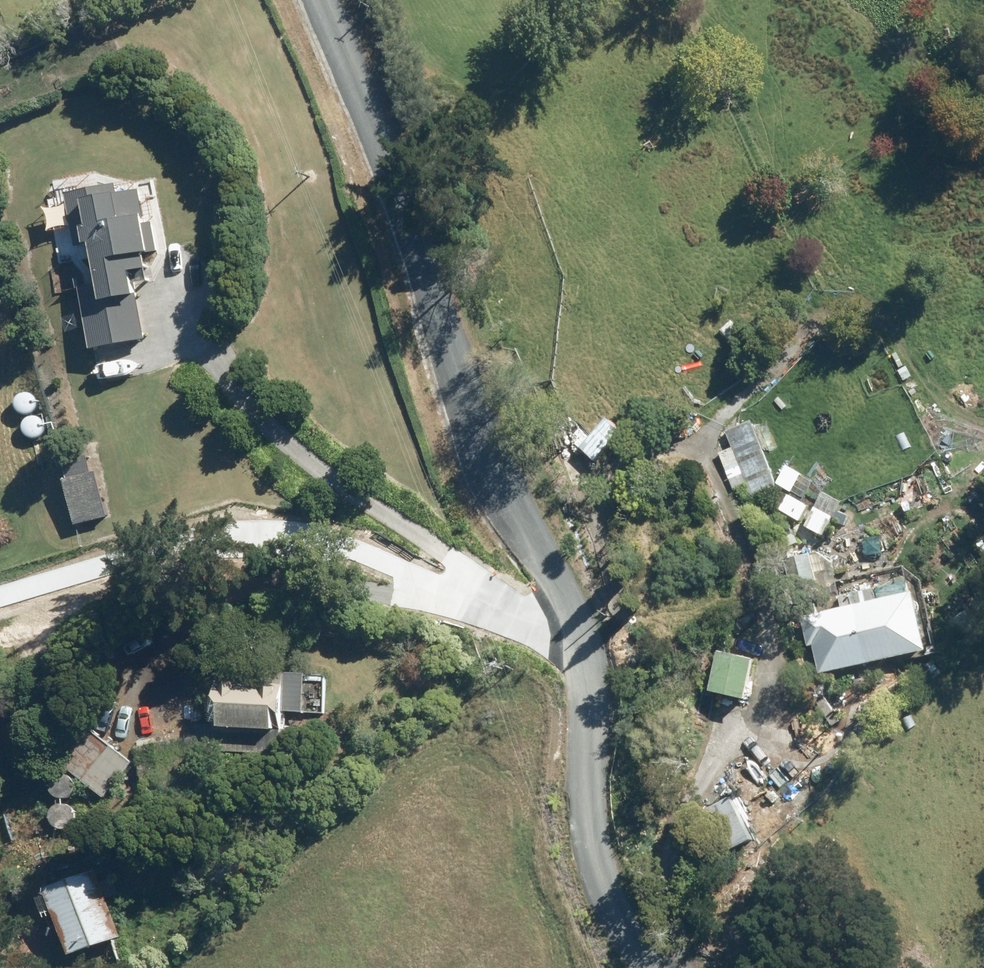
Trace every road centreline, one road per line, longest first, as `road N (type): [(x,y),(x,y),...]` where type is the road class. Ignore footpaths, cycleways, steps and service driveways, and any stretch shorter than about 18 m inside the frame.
road 1 (unclassified): [(329,0),(476,435),(580,608),(588,837),(636,967)]
road 2 (track): [(582,657),(617,631),(600,553),(603,503),(627,467),(650,454),(677,450),(706,460),(728,484),(784,680),(770,711),(722,764),(721,785)]
road 3 (track): [(545,642),(269,432),(214,360),(190,278)]
road 4 (track): [(582,657),(467,609),(370,593),(280,596),(212,624),(168,676),(161,715)]
road 5 (track): [(706,460),(731,418),(805,338),(829,320),(859,316),(882,326),(949,408),(983,426)]

